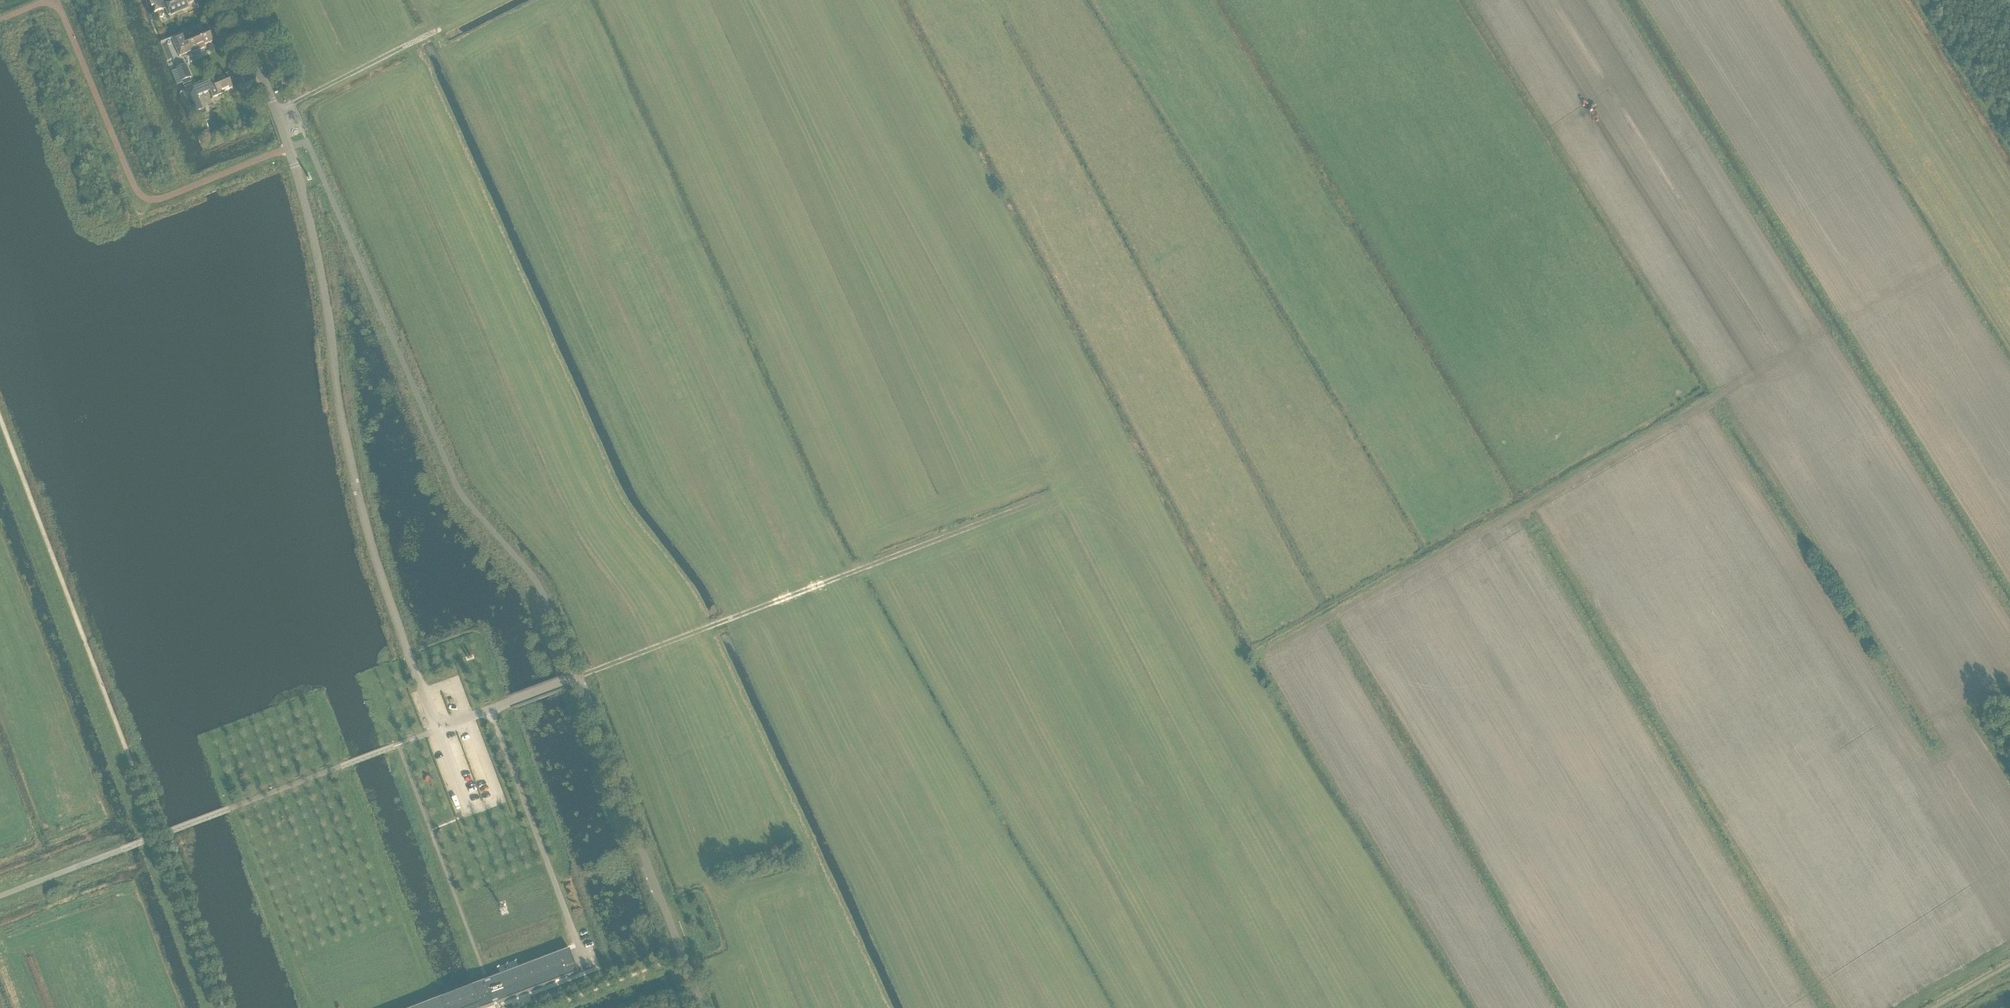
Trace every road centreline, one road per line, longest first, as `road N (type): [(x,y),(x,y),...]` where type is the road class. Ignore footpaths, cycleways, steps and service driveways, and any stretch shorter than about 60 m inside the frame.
road 1 (unclassified): [(425,694),(365,521),(296,169),(229,0)]
road 2 (track): [(1058,494),(576,677)]

